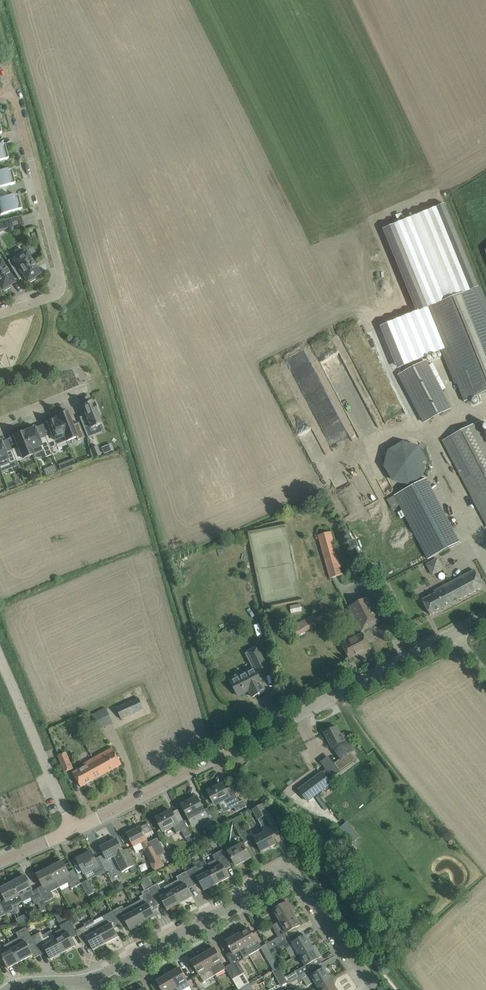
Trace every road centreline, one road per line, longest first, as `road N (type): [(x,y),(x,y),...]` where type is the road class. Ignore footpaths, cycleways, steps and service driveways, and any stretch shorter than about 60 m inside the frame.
road 1 (tertiary): [(74,830),(462,634)]
road 2 (residential): [(0,93),(13,97),(62,284),(55,295),(0,314)]
road 3 (unclassified): [(88,983),(290,879)]
road 4 (residential): [(0,654),(74,830)]
road 5 (residential): [(374,989),(302,884),(290,879)]

